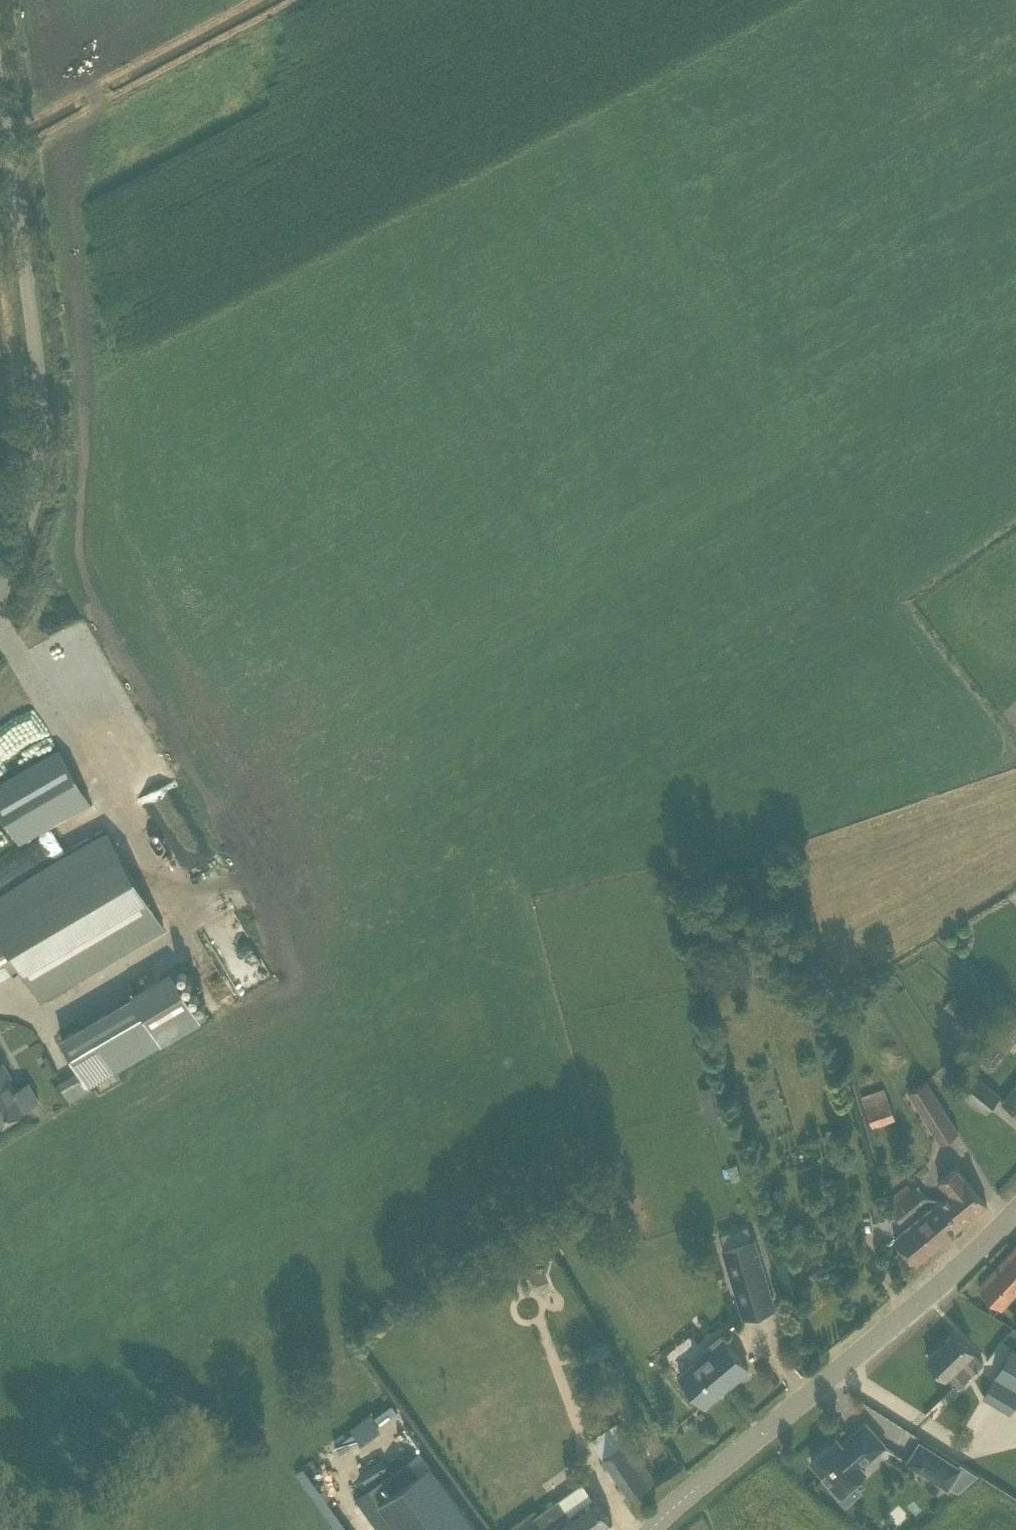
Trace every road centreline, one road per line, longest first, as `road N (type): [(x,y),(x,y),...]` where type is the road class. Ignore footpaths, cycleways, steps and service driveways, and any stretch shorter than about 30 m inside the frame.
road 1 (unclassified): [(650,1529),(1015,1211)]
road 2 (unclassified): [(0,547),(17,500),(30,402),(0,116)]

